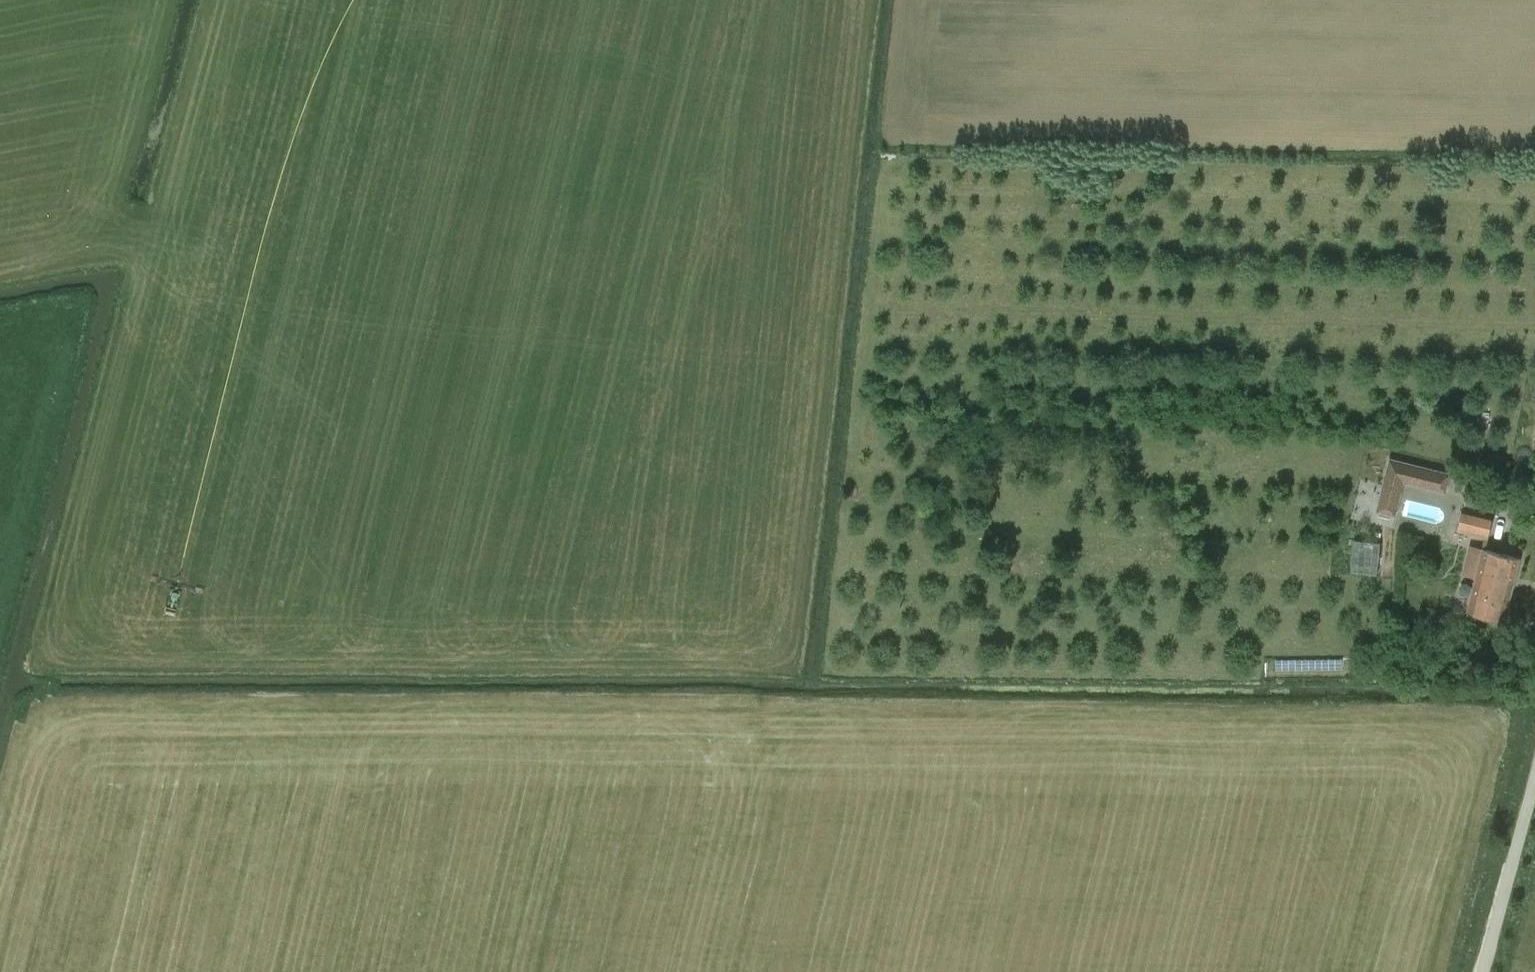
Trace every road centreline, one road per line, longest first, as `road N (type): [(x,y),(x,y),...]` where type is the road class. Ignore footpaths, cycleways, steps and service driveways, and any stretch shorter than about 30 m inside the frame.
road 1 (unclassified): [(1483,971),(1534,778)]

